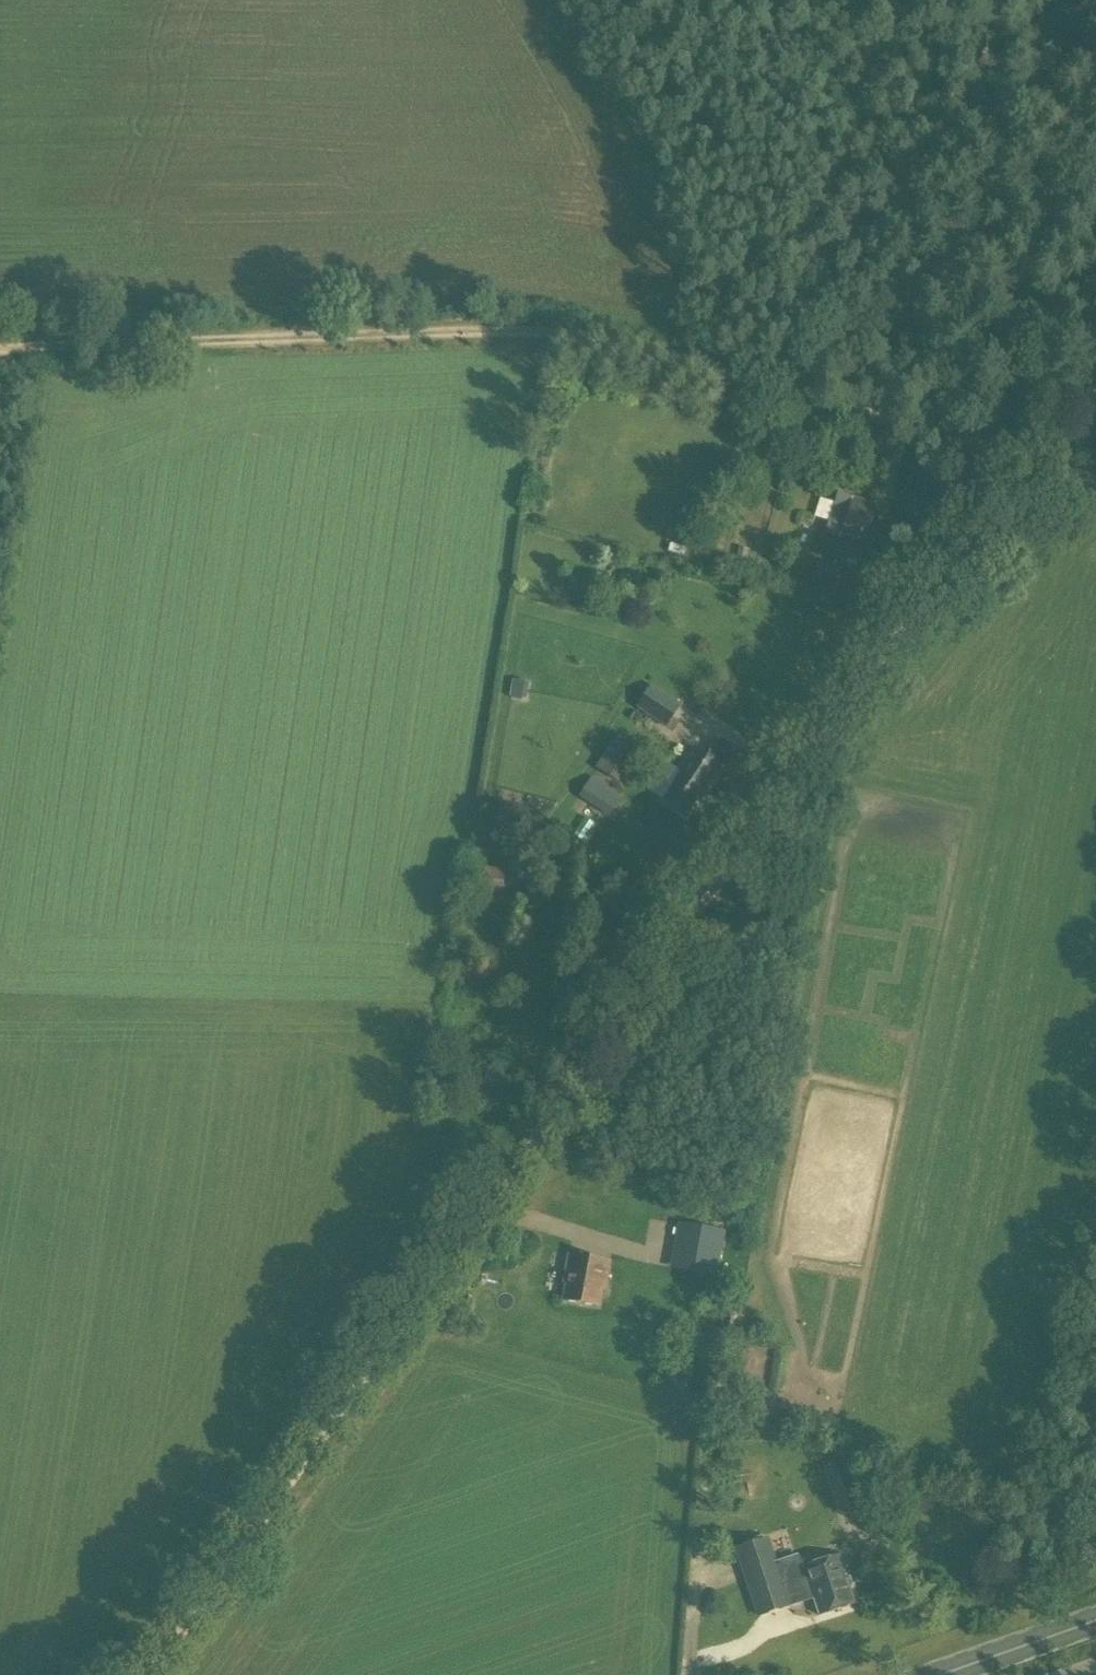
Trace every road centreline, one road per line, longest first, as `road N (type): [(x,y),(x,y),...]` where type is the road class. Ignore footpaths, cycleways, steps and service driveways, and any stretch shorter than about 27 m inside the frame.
road 1 (track): [(147,1674),(1023,457)]
road 2 (track): [(0,350),(539,326),(702,360),(1023,457)]
road 3 (primary): [(946,1674),(1095,1623)]
road 4 (track): [(1023,457),(1095,354)]

